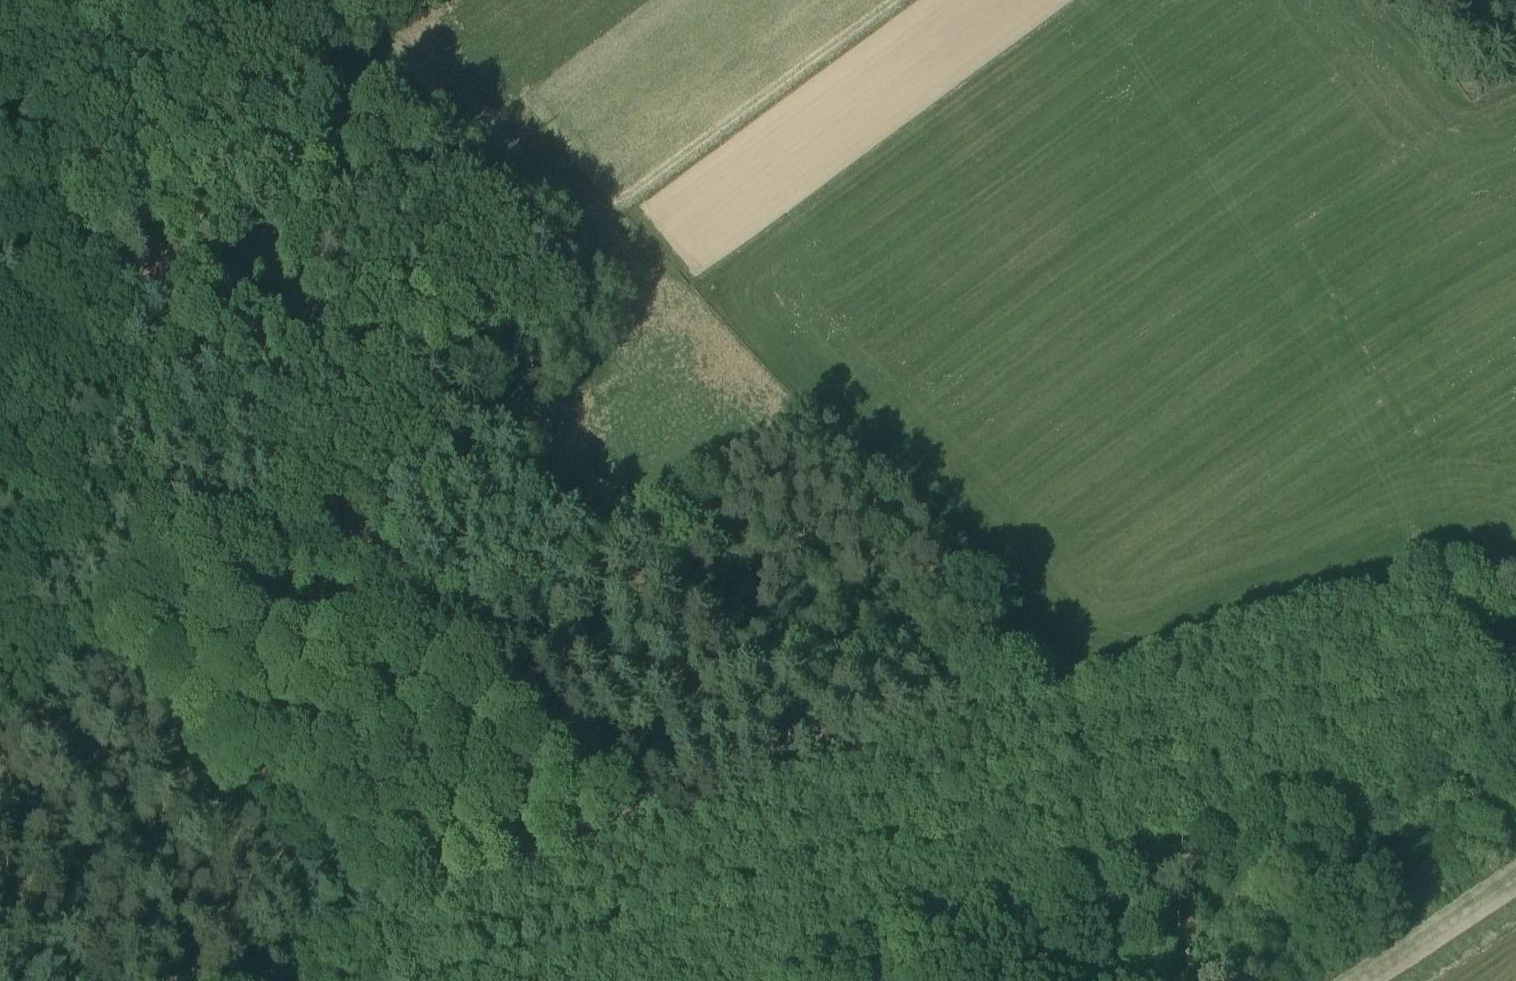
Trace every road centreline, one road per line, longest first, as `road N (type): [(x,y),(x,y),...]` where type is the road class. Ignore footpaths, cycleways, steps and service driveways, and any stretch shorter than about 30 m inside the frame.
road 1 (track): [(1497,650),(444,980)]
road 2 (track): [(0,258),(276,79),(381,0)]

